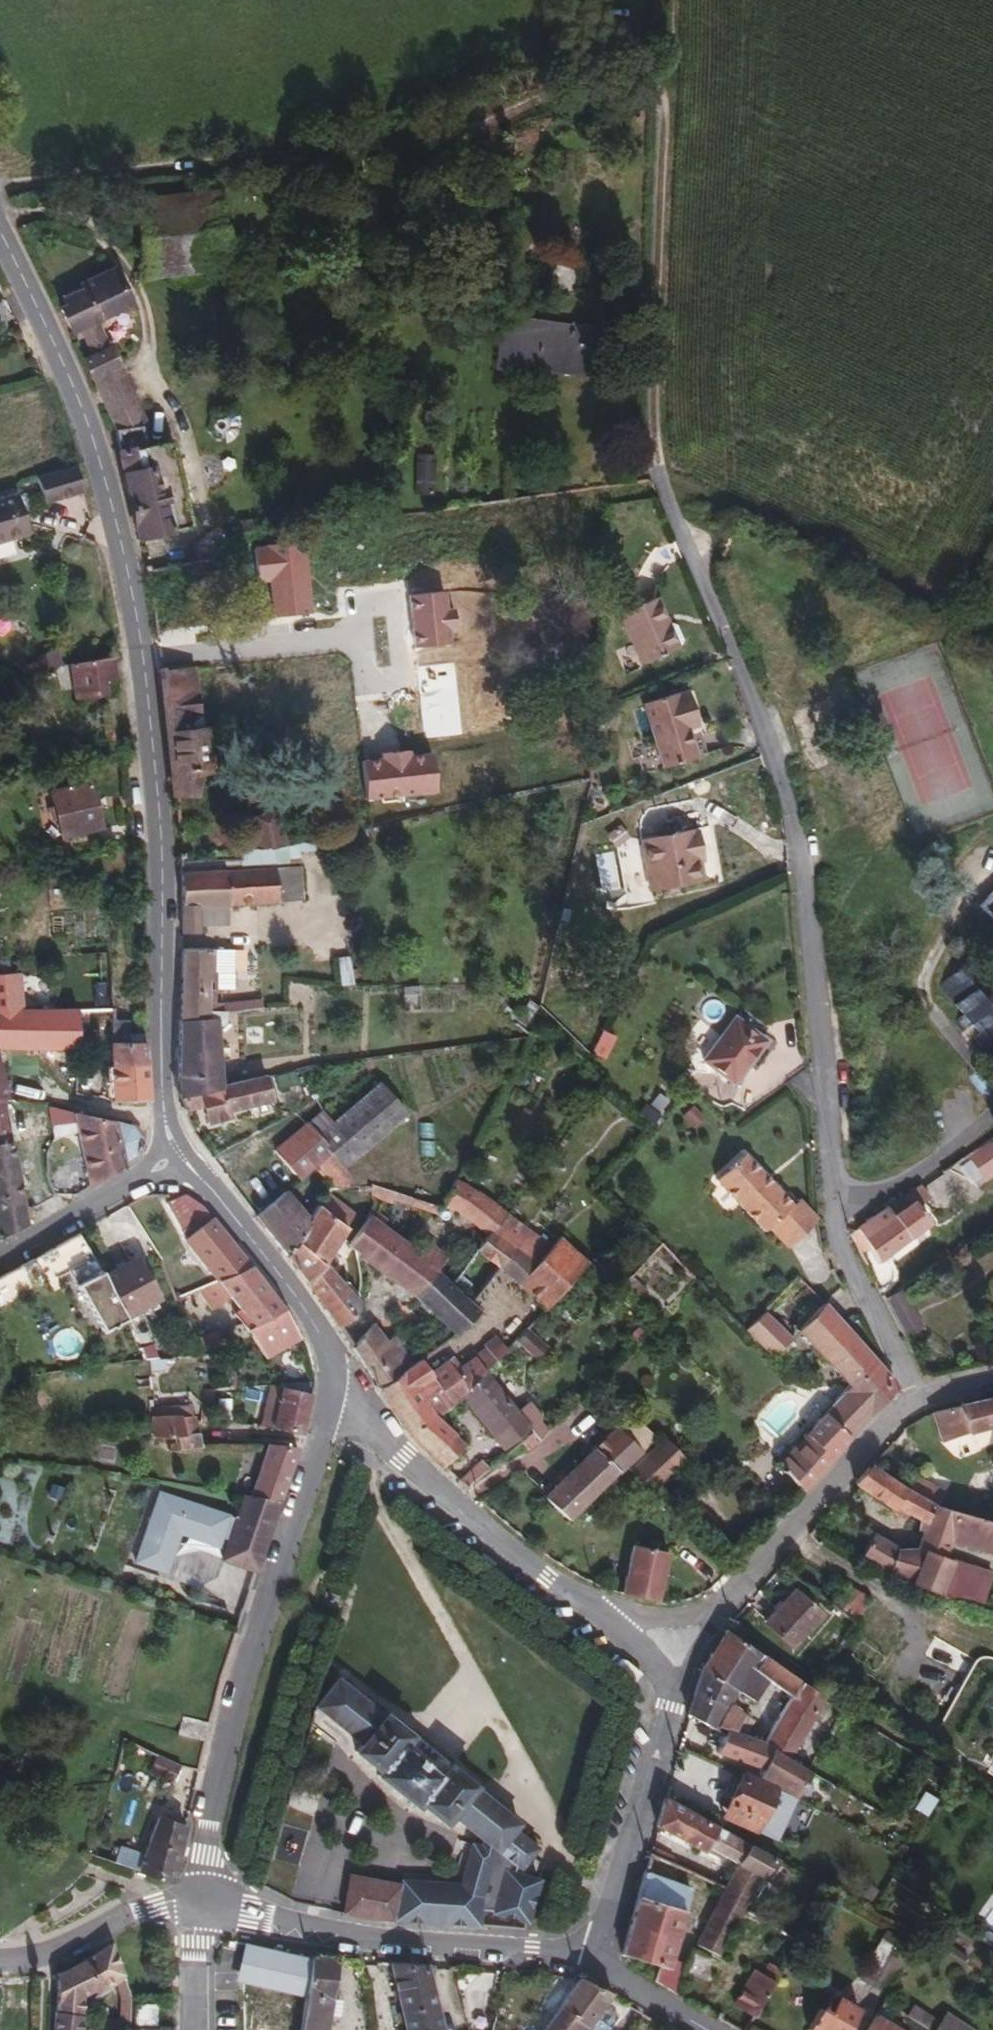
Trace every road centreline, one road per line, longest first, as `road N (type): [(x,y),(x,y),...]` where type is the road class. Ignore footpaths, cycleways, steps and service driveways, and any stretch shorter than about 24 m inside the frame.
road 1 (residential): [(927,1393),(835,1240),(828,1111),(813,1043),(793,814),(654,456)]
road 2 (tertiary): [(180,1148),(163,1105),(163,865),(133,592),(90,434),(0,233)]
road 3 (track): [(992,667),(822,541),(654,456),(659,0)]
road 4 (track): [(0,189),(263,159),(656,185)]
road 5 (tertiary): [(330,1404),(238,1692),(210,1817),(201,1909)]
road 6 (tertiary): [(201,1909),(412,1942),(603,1955)]
road 7 (tertiary): [(180,1148),(311,1319),(331,1366),(330,1404)]
road 8 (residential): [(565,1588),(330,1404)]
road 9 (residential): [(748,1578),(894,1413),(927,1393)]
road 10 (residential): [(603,1955),(672,1707)]
road 11 (residential): [(0,1961),(41,1956),(115,1922),(201,1909)]
road 12 (residential): [(0,1250),(180,1148)]
road 13 (residential): [(748,1578),(687,1616),(655,1618),(565,1588)]
road 14 (residential): [(672,1707),(667,1681),(651,1660),(565,1588)]
road 15 (residential): [(672,1707),(709,1631),(748,1578)]
road 16 (tertiary): [(603,1955),(625,1983),(708,2029)]
road 17 (residential): [(199,2029),(201,1909)]

